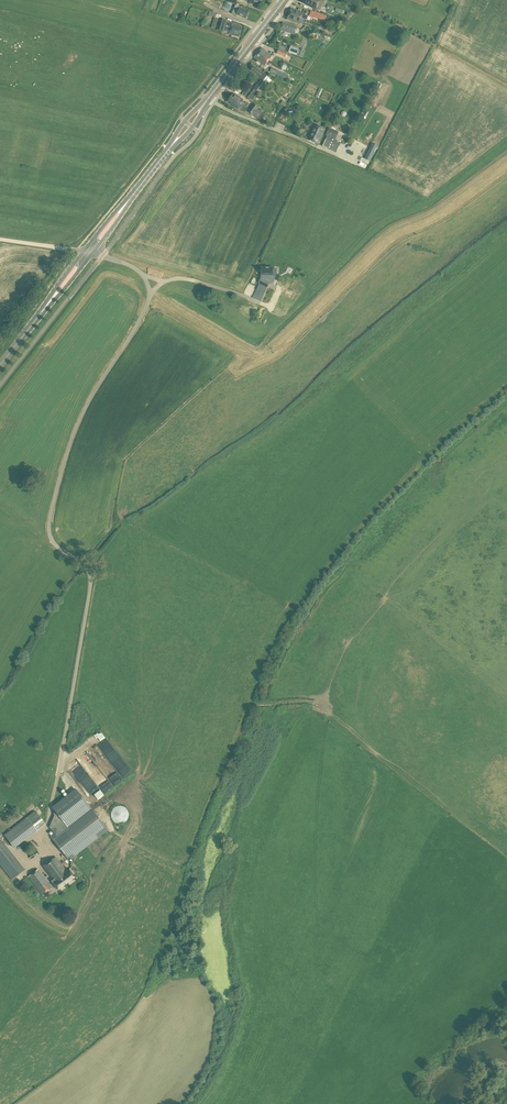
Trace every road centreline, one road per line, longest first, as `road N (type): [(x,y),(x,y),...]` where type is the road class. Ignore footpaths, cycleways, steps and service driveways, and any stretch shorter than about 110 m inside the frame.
road 1 (track): [(506,160),(441,209),(392,231),(266,350),(151,293)]
road 2 (track): [(330,712),(311,701),(249,706),(173,885)]
road 3 (track): [(506,852),(330,712),(315,743)]
road 4 (track): [(178,864),(114,831),(59,767)]

